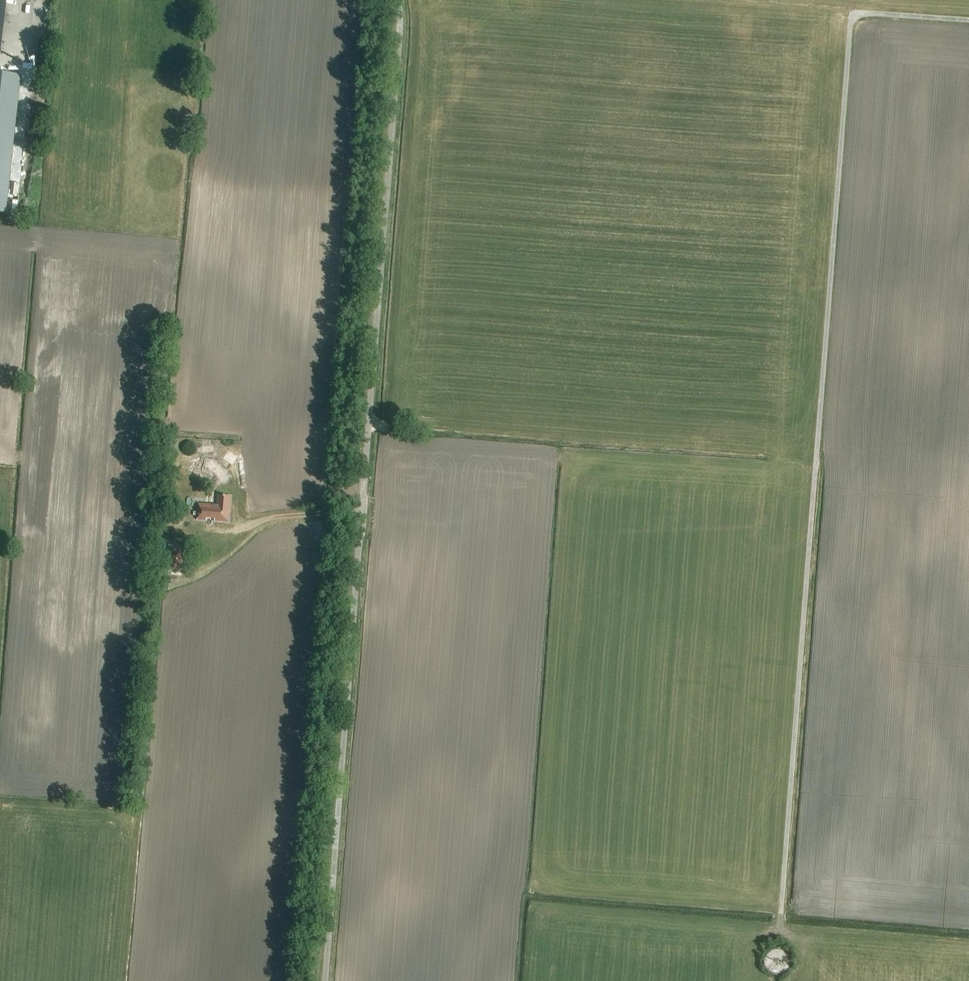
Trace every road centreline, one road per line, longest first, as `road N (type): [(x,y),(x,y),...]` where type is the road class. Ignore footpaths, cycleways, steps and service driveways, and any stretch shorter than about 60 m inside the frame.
road 1 (unclassified): [(322,980),(396,0)]
road 2 (track): [(360,511),(202,528)]

